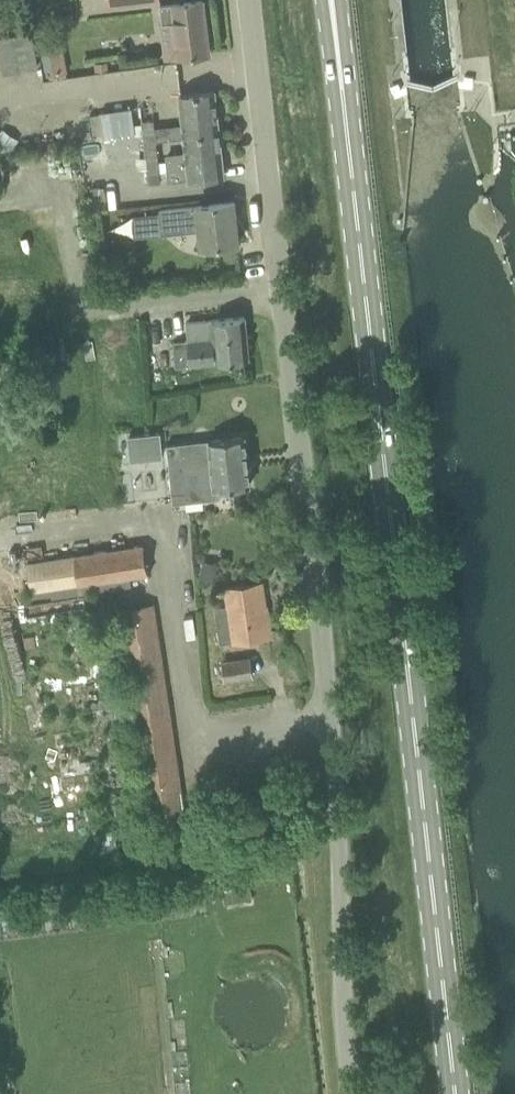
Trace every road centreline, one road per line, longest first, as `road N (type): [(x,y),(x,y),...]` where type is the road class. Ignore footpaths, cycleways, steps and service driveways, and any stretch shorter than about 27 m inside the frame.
road 1 (primary): [(456,1093),(332,0)]
road 2 (unclassified): [(346,1093),(333,900),(335,685),(253,0)]

